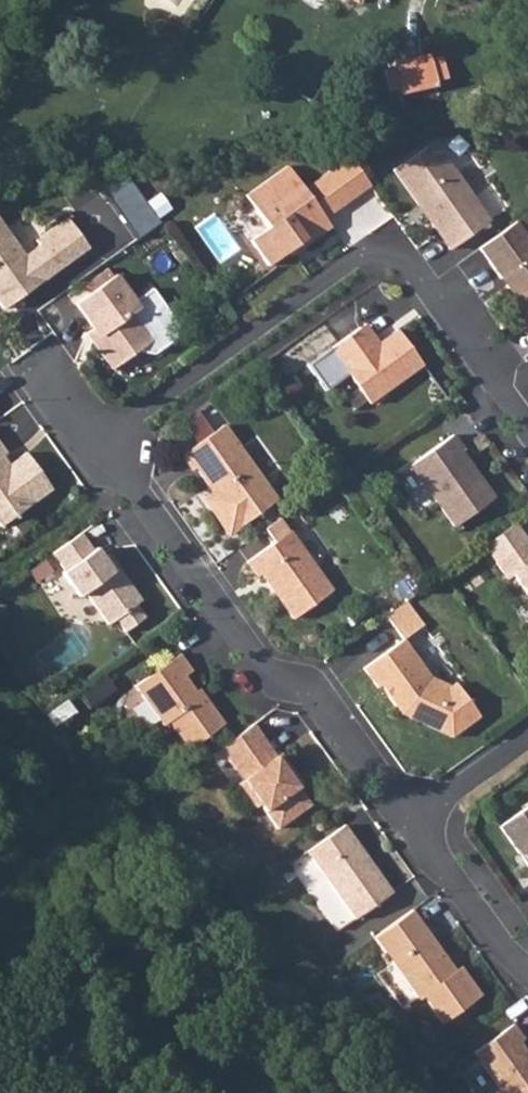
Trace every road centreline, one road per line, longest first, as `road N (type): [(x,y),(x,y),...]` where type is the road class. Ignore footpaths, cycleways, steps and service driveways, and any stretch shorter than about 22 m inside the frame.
road 1 (residential): [(99,439),(357,261),(384,256),(404,267),(527,432)]
road 2 (residential): [(408,819),(305,687),(261,669),(99,439)]
road 3 (residential): [(527,980),(495,950),(408,819)]
road 4 (residential): [(527,736),(408,819)]

